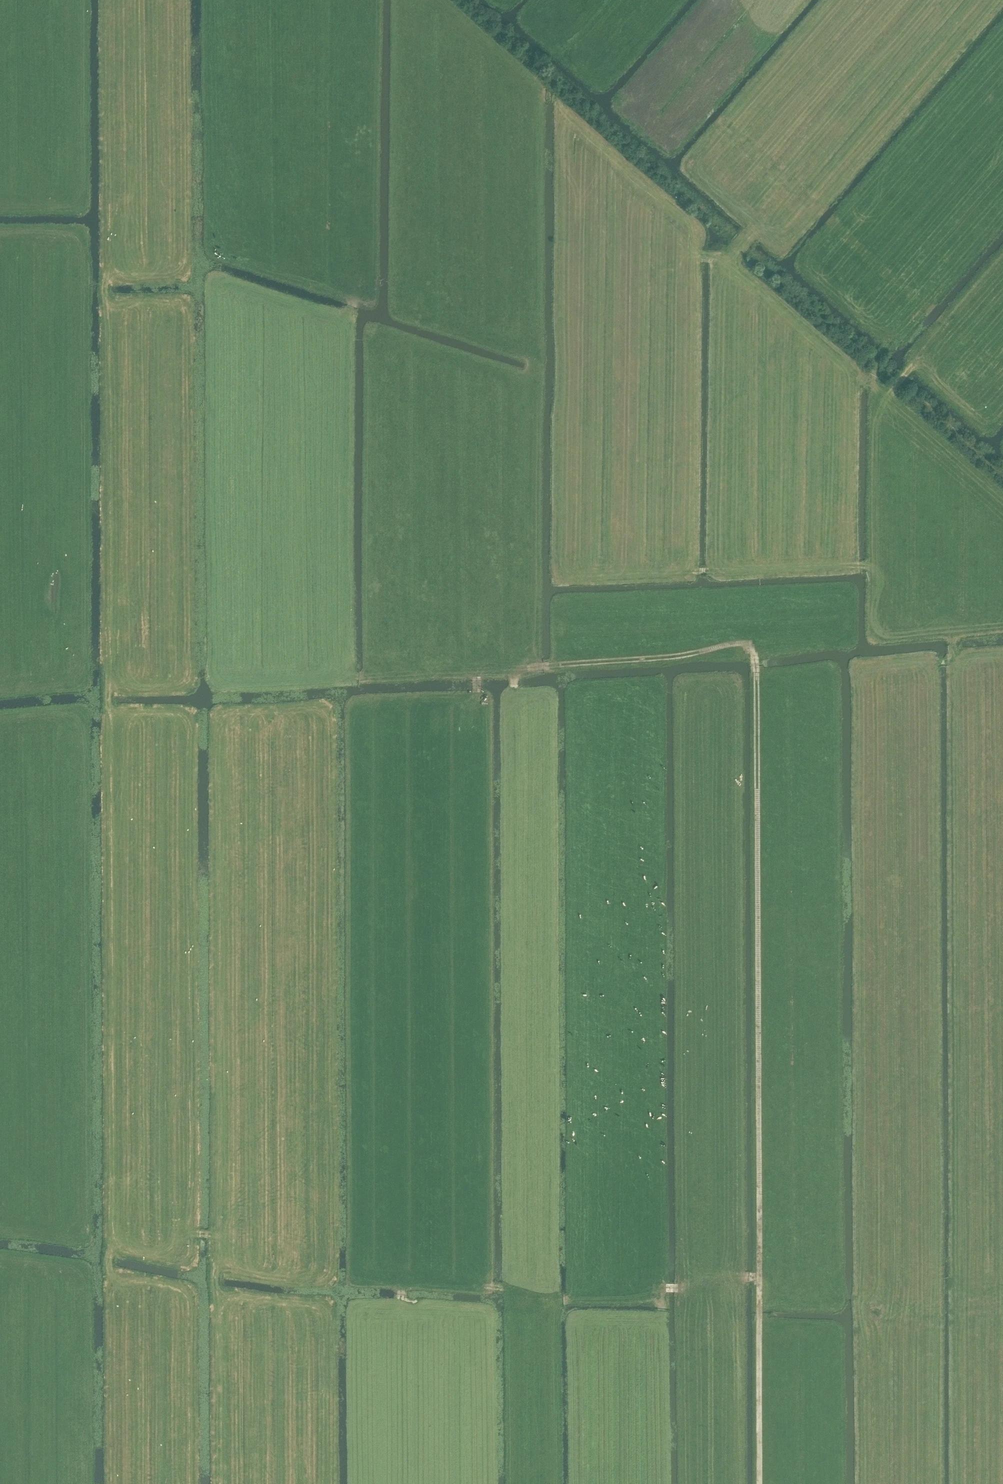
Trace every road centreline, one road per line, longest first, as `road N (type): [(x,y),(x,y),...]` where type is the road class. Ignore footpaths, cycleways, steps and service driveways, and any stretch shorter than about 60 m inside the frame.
road 1 (track): [(759,1483),(754,654),(736,643),(680,656),(530,667)]

